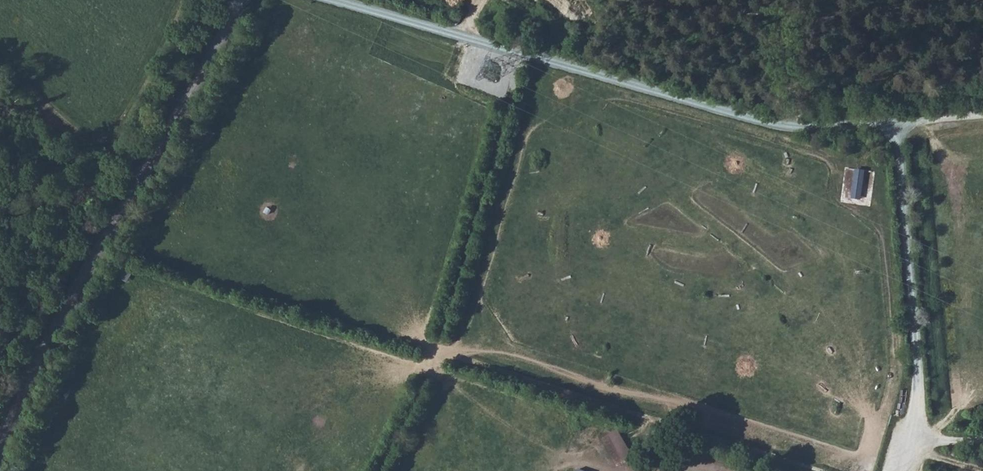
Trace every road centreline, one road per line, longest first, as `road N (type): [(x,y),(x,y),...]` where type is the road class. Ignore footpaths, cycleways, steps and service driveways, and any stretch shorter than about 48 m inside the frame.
road 1 (unclassified): [(911,470),(919,434),(907,157),(895,127),(789,134),(330,0)]
road 2 (track): [(523,53),(437,352),(811,470)]
road 3 (tertiary): [(0,456),(61,327),(244,0)]

